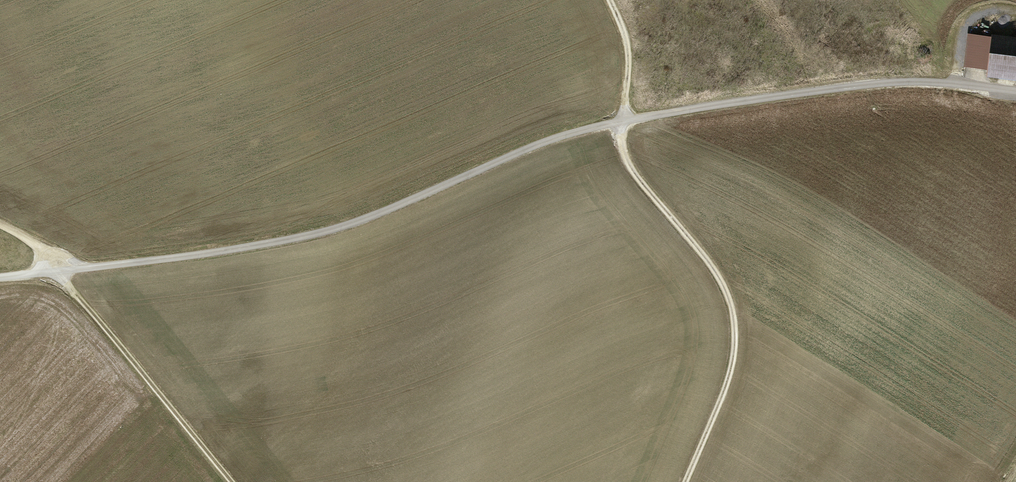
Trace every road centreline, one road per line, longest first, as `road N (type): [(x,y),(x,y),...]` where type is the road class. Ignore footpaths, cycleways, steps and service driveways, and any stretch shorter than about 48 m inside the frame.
road 1 (unclassified): [(0,278),(314,234),(539,143),(621,120),(898,82),(1015,91)]
road 2 (track): [(685,481),(725,390),(733,314),(718,275),(632,169),(621,120)]
road 3 (track): [(231,481),(58,271)]
road 4 (track): [(612,0),(631,64),(621,120)]

